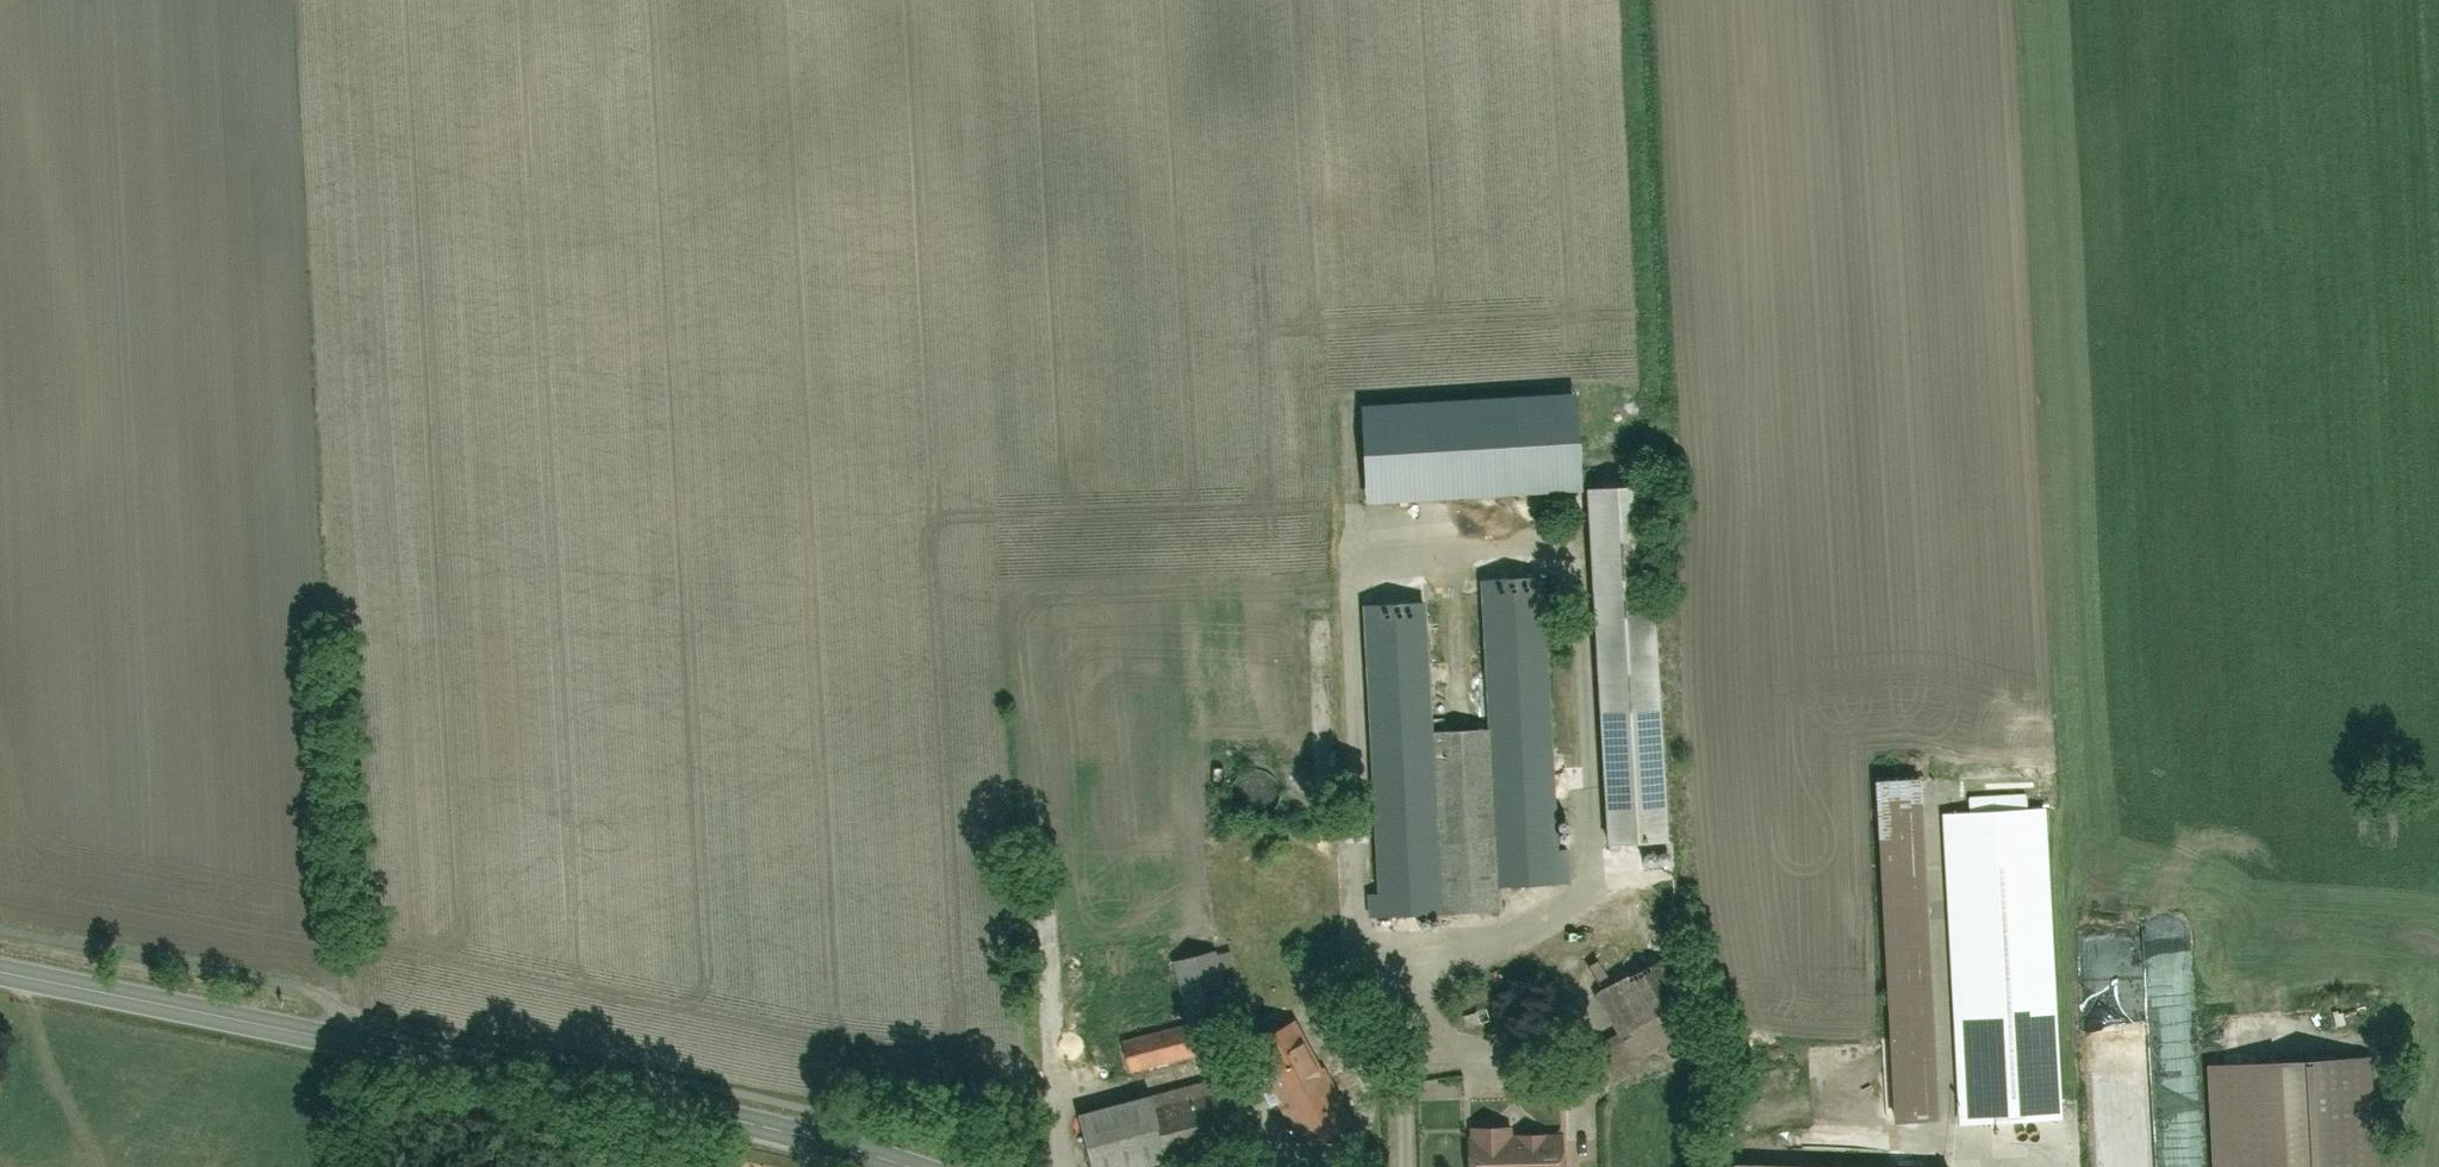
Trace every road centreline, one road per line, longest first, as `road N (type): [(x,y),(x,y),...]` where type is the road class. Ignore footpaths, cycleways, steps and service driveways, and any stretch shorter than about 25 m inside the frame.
road 1 (tertiary): [(910,1166),(670,1105),(0,972)]

